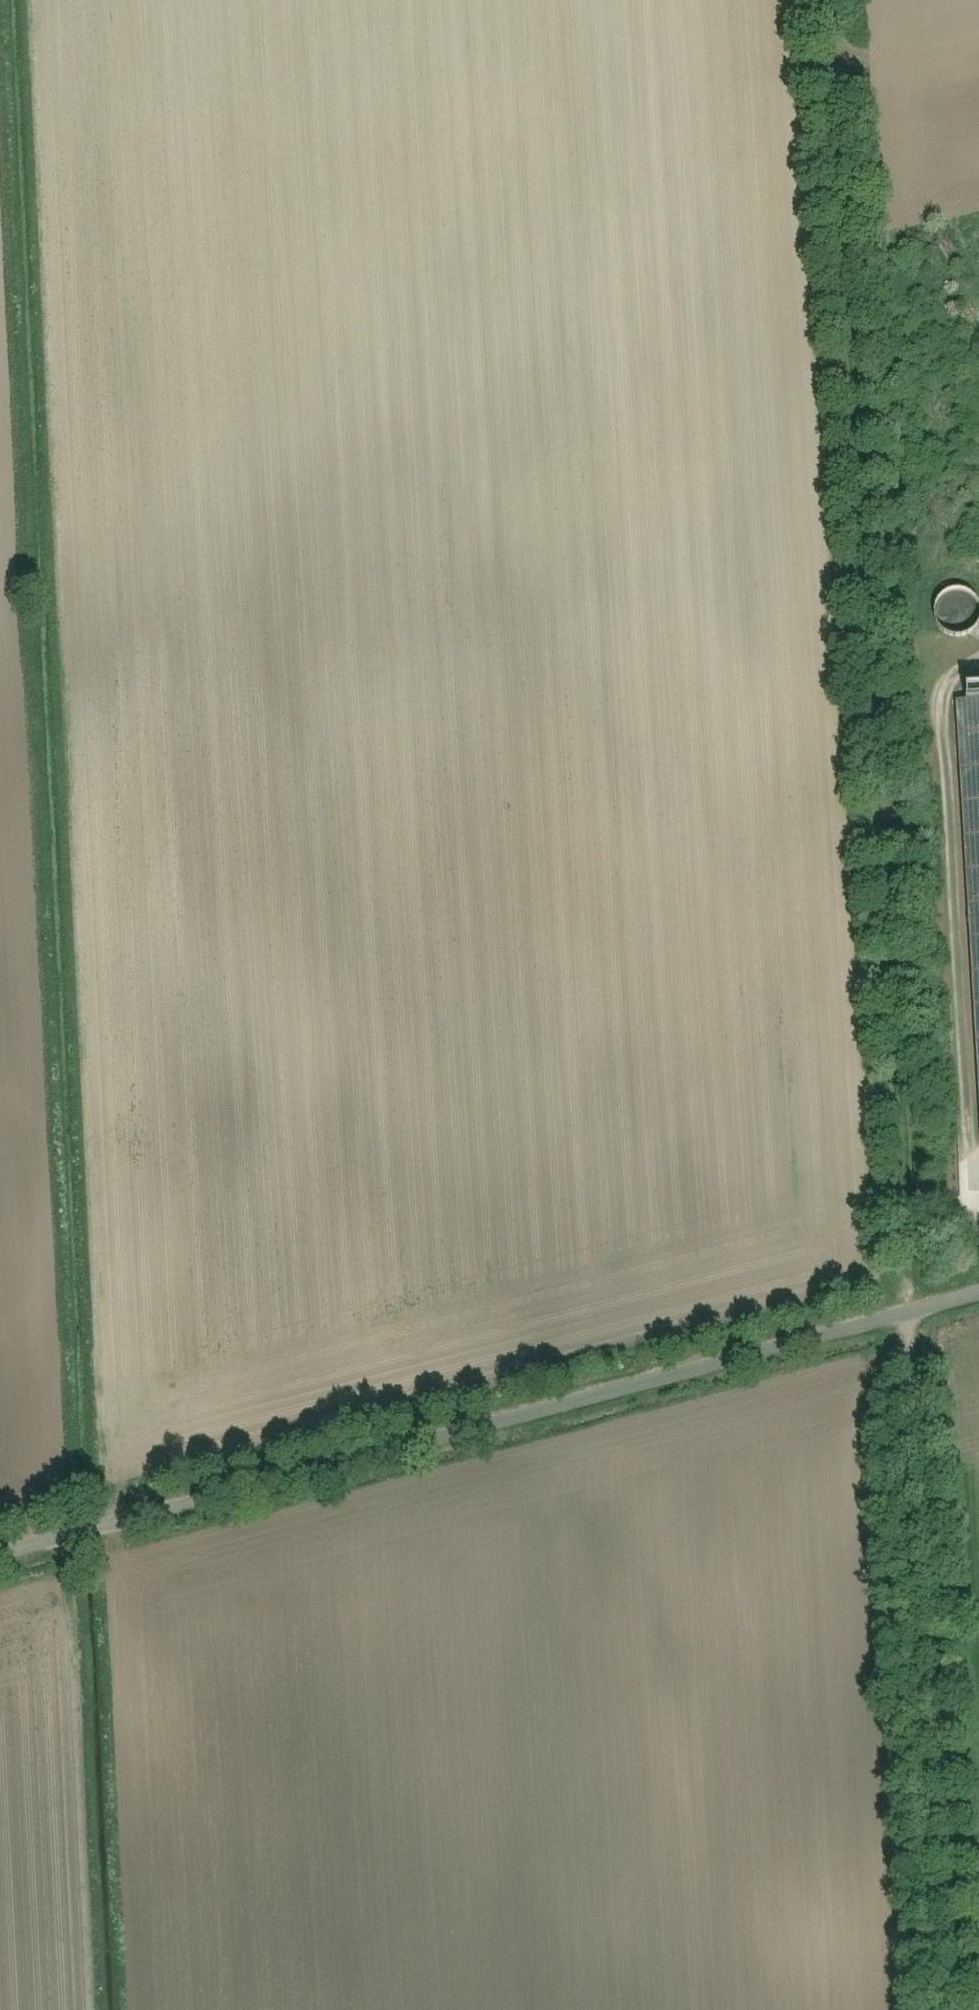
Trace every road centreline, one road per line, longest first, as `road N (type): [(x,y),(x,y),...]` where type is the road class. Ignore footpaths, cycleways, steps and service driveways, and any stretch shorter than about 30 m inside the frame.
road 1 (track): [(822,0),(909,1314)]
road 2 (unclassified): [(0,1554),(978,1296)]
road 3 (track): [(954,2009),(909,1314)]

